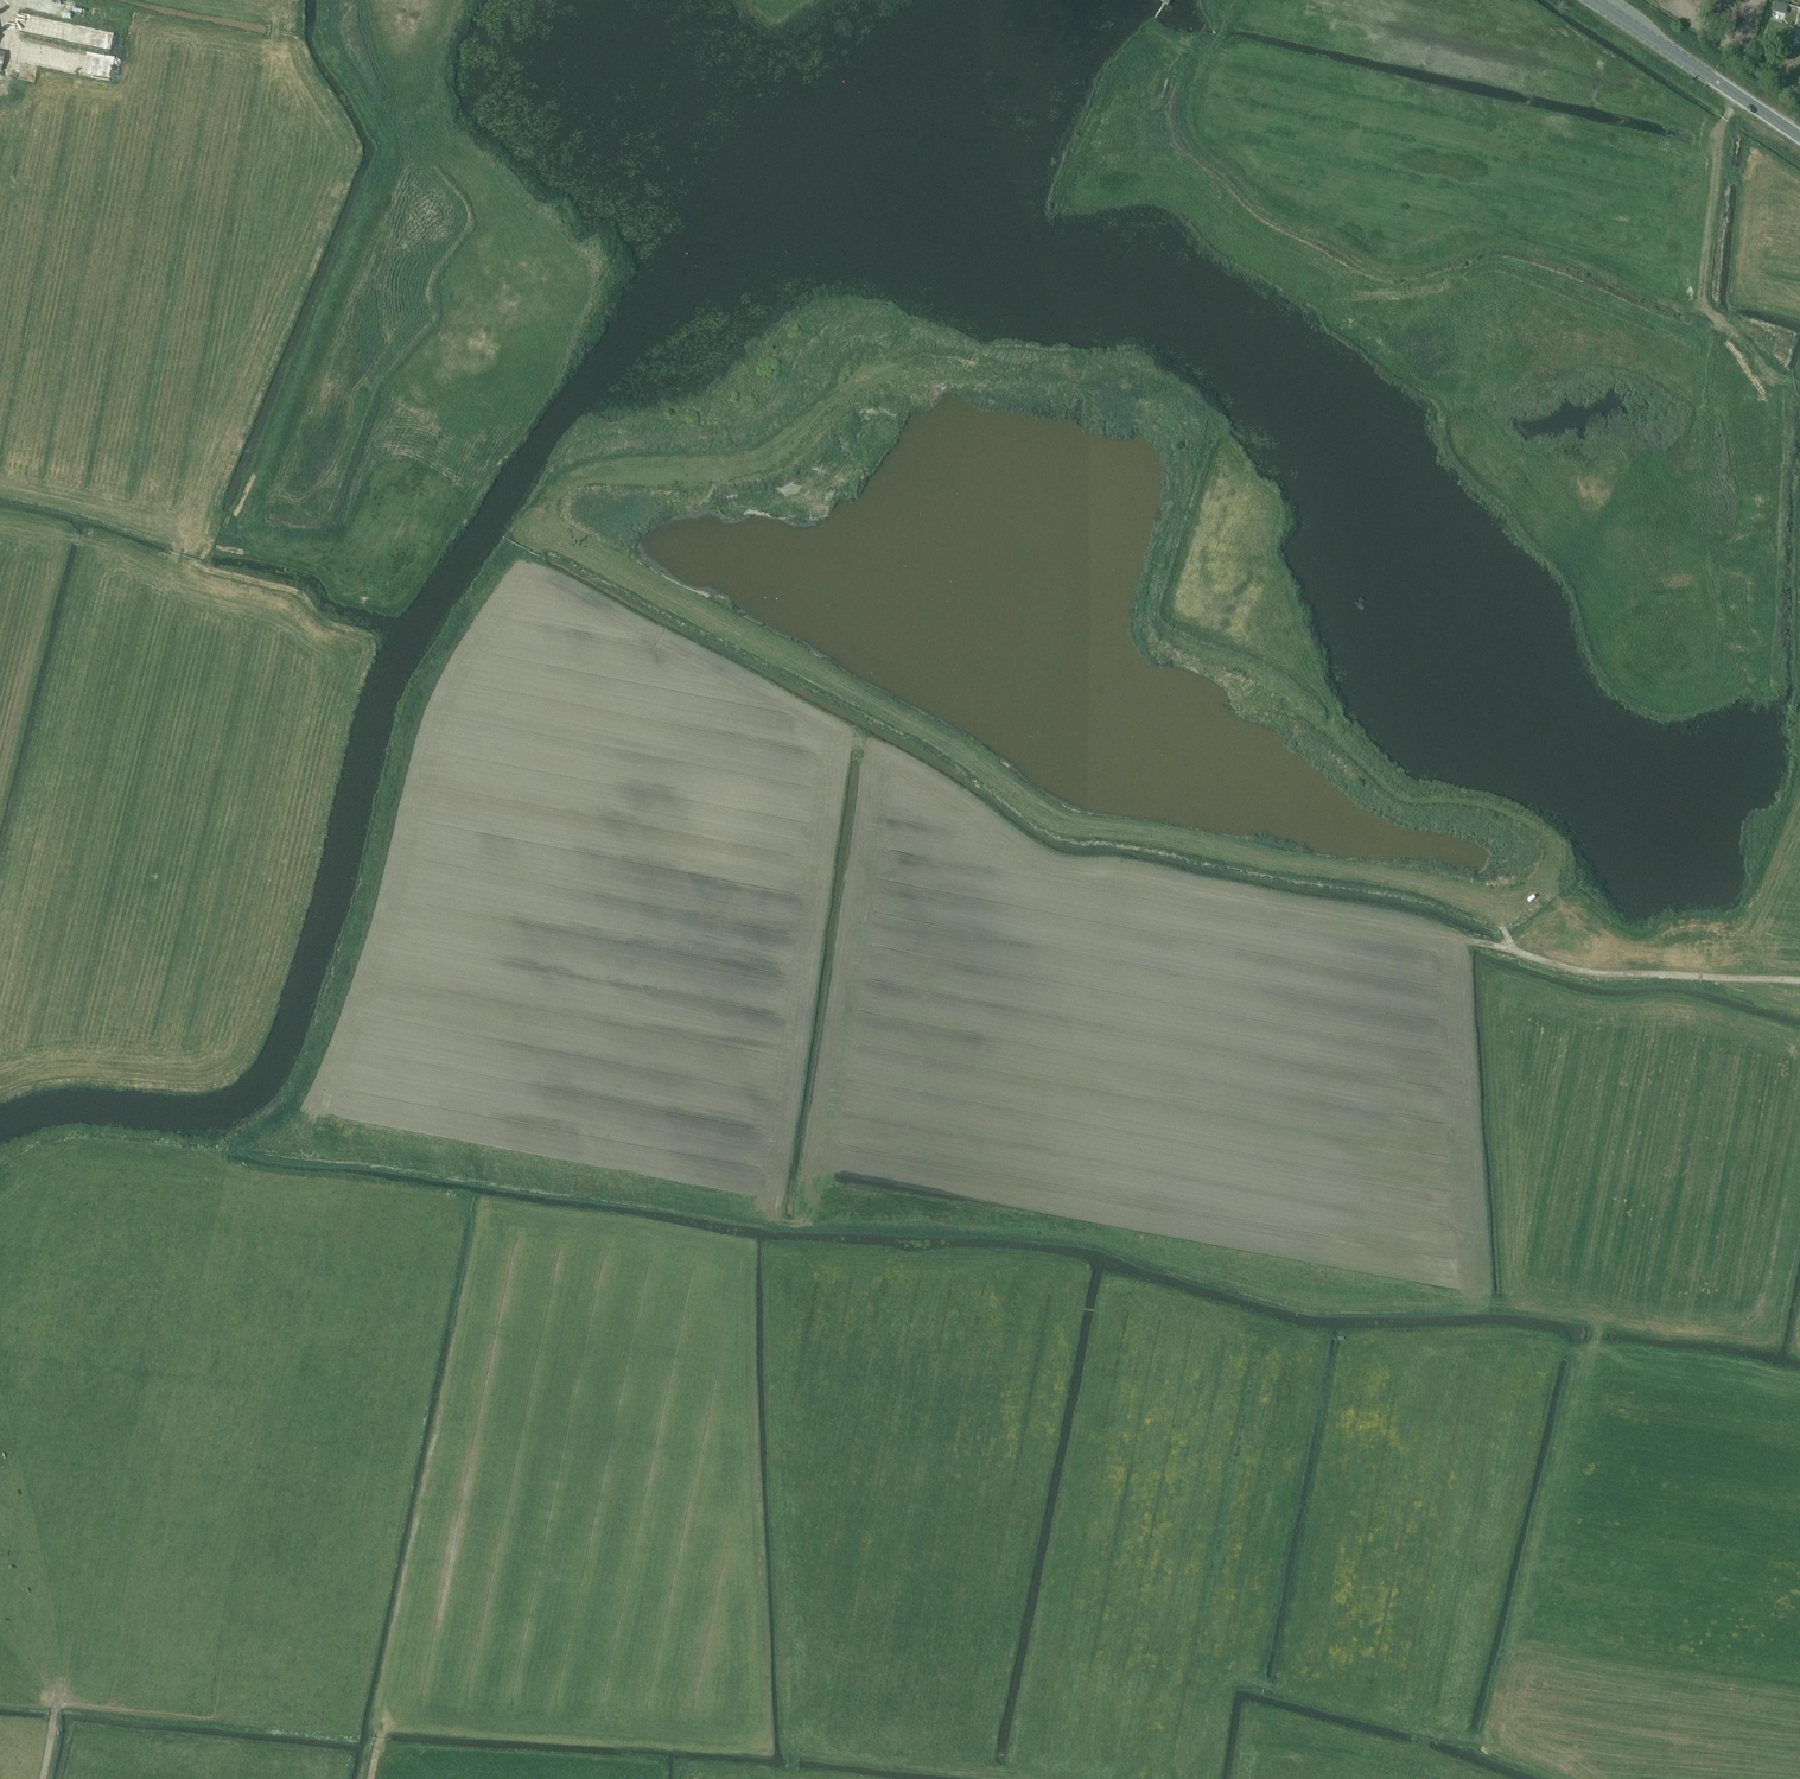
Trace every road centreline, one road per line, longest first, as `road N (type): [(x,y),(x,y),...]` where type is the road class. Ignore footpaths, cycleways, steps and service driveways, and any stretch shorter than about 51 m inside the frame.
road 1 (primary): [(1799,137),(1592,0)]

